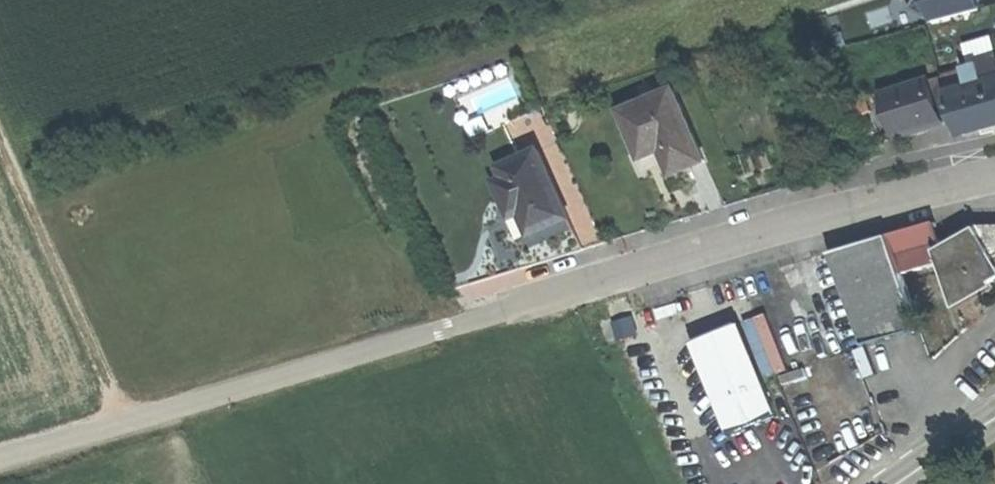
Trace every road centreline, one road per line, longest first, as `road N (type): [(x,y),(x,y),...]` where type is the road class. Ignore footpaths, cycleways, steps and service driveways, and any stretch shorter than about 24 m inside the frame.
road 1 (unclassified): [(994,176),(0,459)]
road 2 (track): [(0,126),(136,419)]

